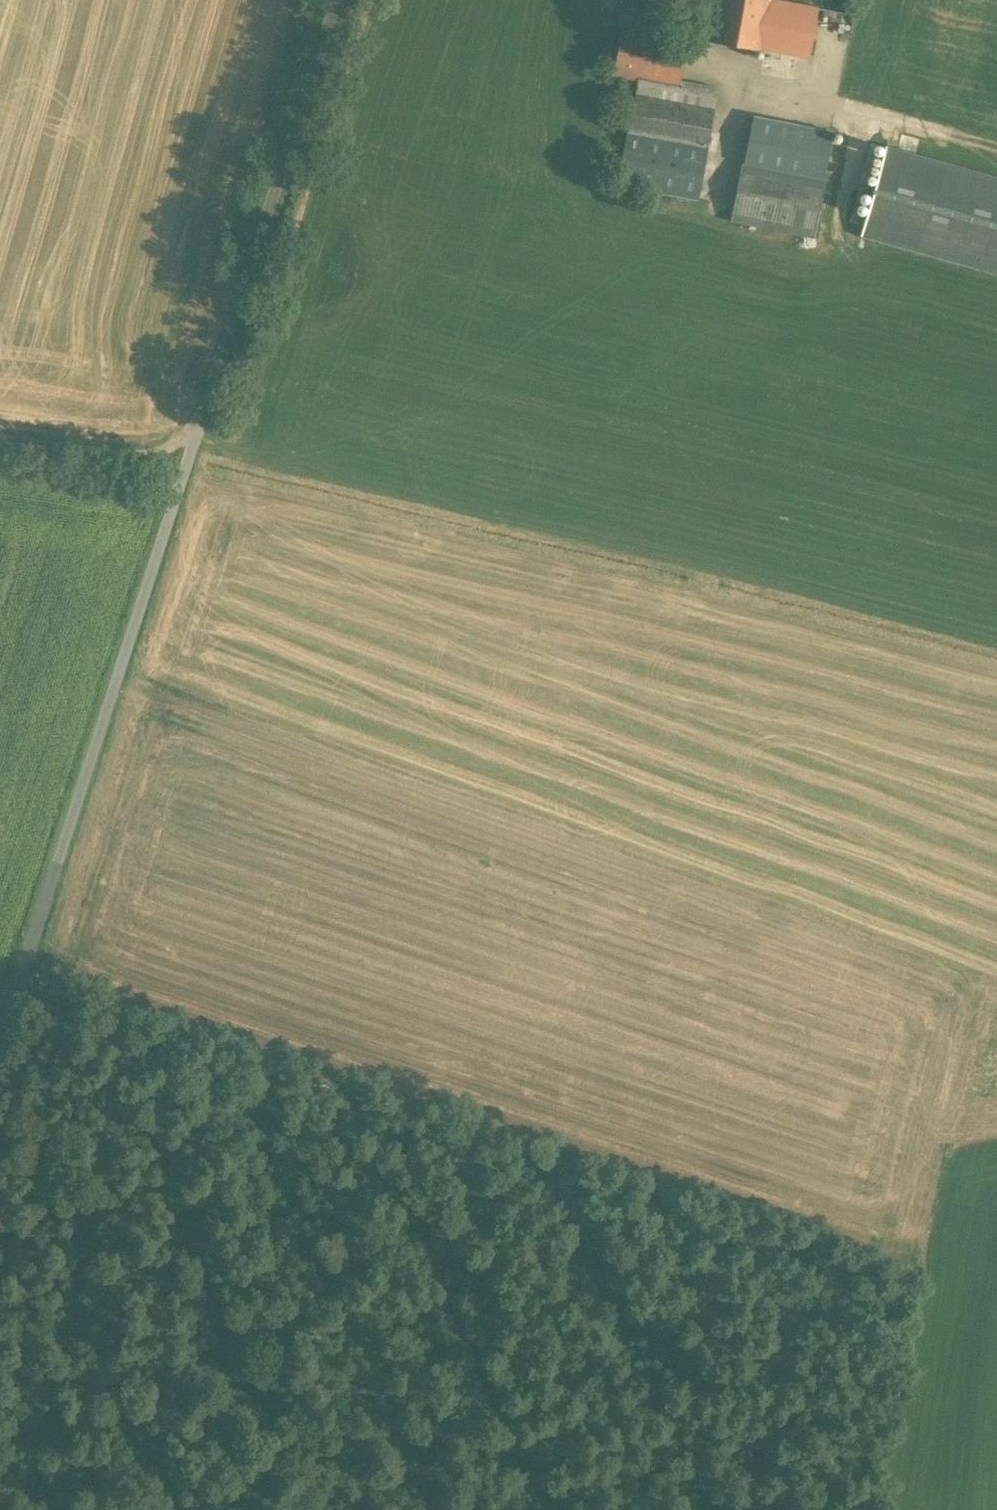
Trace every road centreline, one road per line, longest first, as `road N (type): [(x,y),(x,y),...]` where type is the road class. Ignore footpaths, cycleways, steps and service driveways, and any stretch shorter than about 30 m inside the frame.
road 1 (unclassified): [(197,425),(337,0)]
road 2 (track): [(996,145),(793,90)]
road 3 (track): [(197,425),(135,454),(0,438)]

